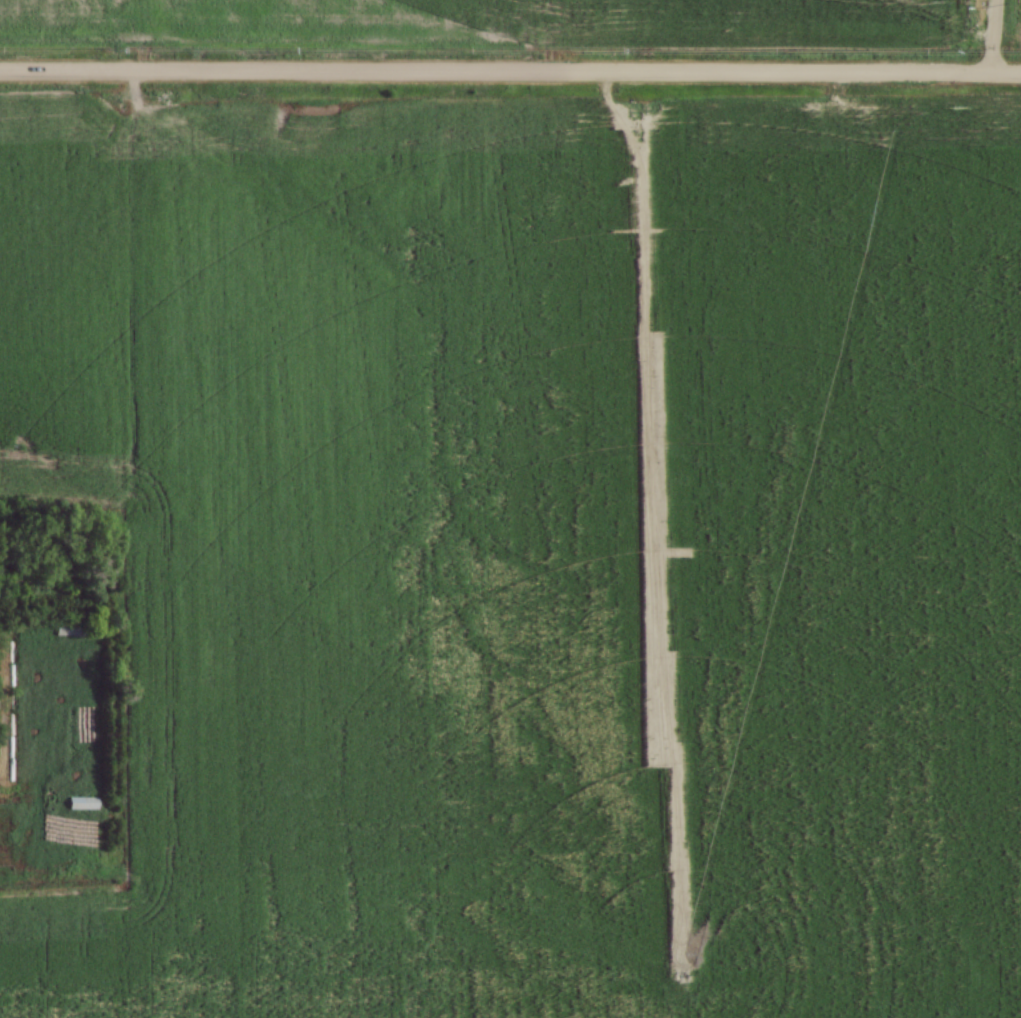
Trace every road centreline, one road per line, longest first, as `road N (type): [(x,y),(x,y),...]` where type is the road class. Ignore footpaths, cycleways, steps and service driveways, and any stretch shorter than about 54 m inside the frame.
road 1 (tertiary): [(0,75),(1020,73)]

